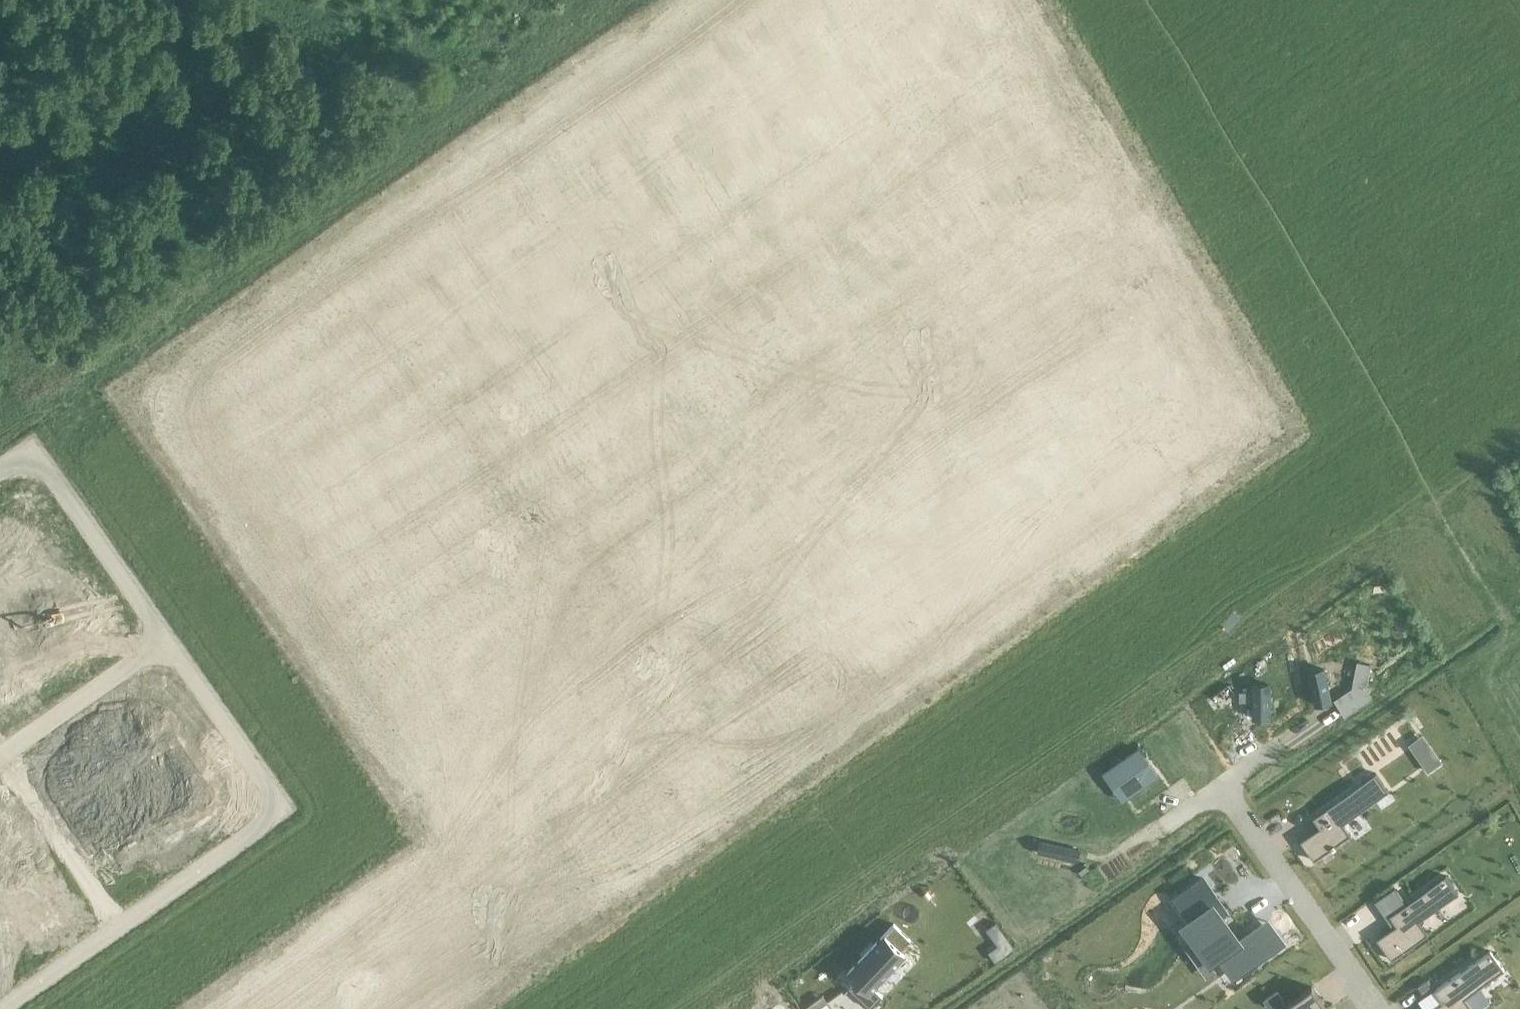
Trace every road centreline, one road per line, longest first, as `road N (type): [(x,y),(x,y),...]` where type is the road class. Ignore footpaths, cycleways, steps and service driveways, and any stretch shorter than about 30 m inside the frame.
road 1 (residential): [(165,636),(287,808),(1,1008)]
road 2 (residential): [(1221,786),(1377,1008)]
road 3 (residential): [(0,472),(32,449),(165,636)]
road 4 (residential): [(165,636),(0,752)]

